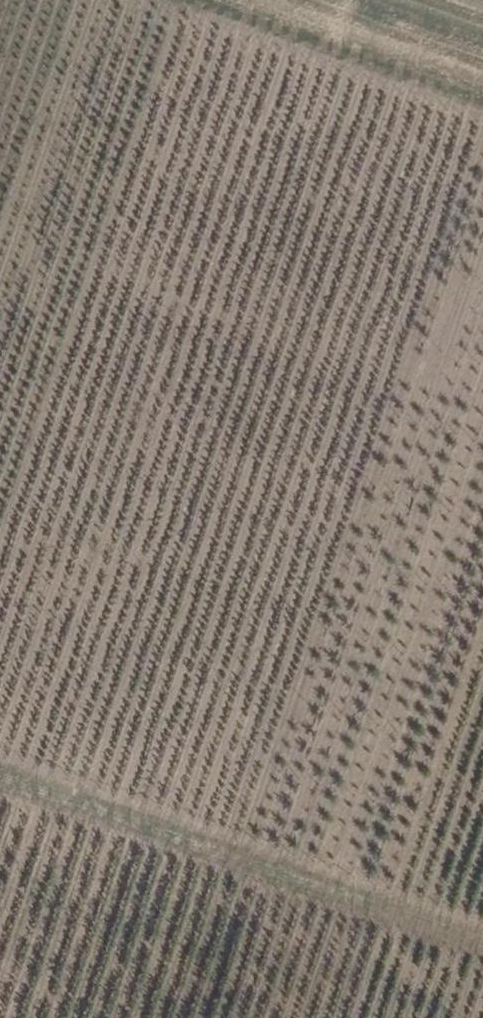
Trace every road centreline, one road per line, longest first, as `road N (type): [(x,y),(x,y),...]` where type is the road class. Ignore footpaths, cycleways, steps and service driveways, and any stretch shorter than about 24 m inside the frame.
road 1 (track): [(0,769),(482,938)]

